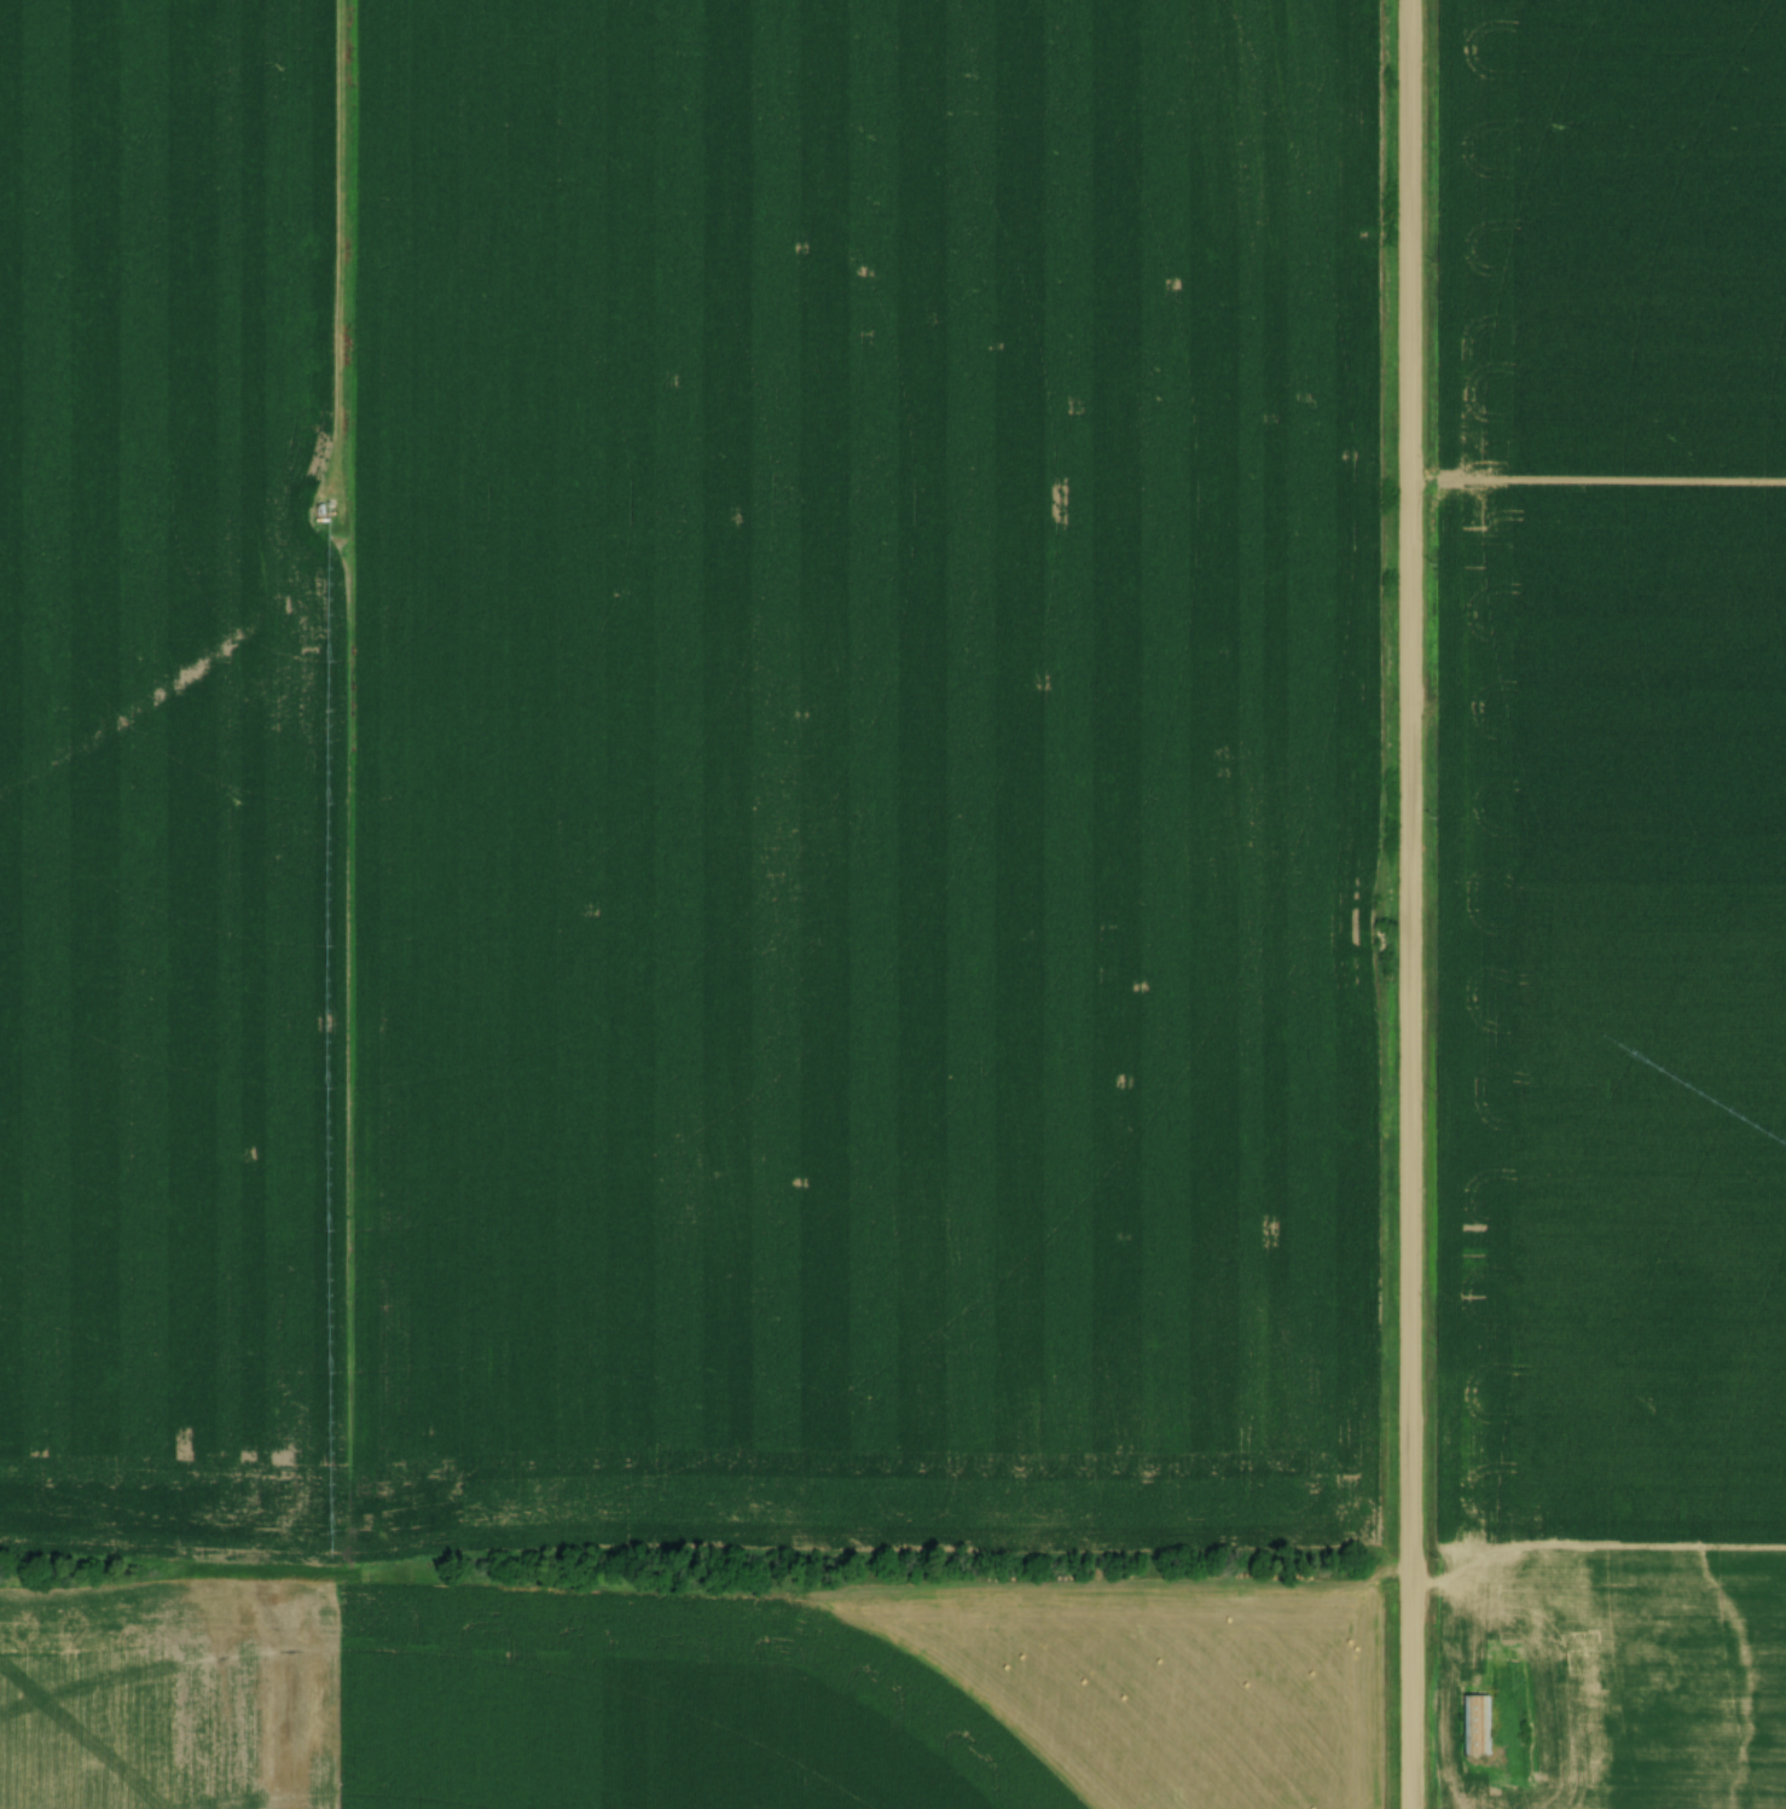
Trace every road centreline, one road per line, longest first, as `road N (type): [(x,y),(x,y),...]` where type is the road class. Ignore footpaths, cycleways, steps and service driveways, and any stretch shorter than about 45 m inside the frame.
road 1 (residential): [(1411,1808),(1410,0)]

